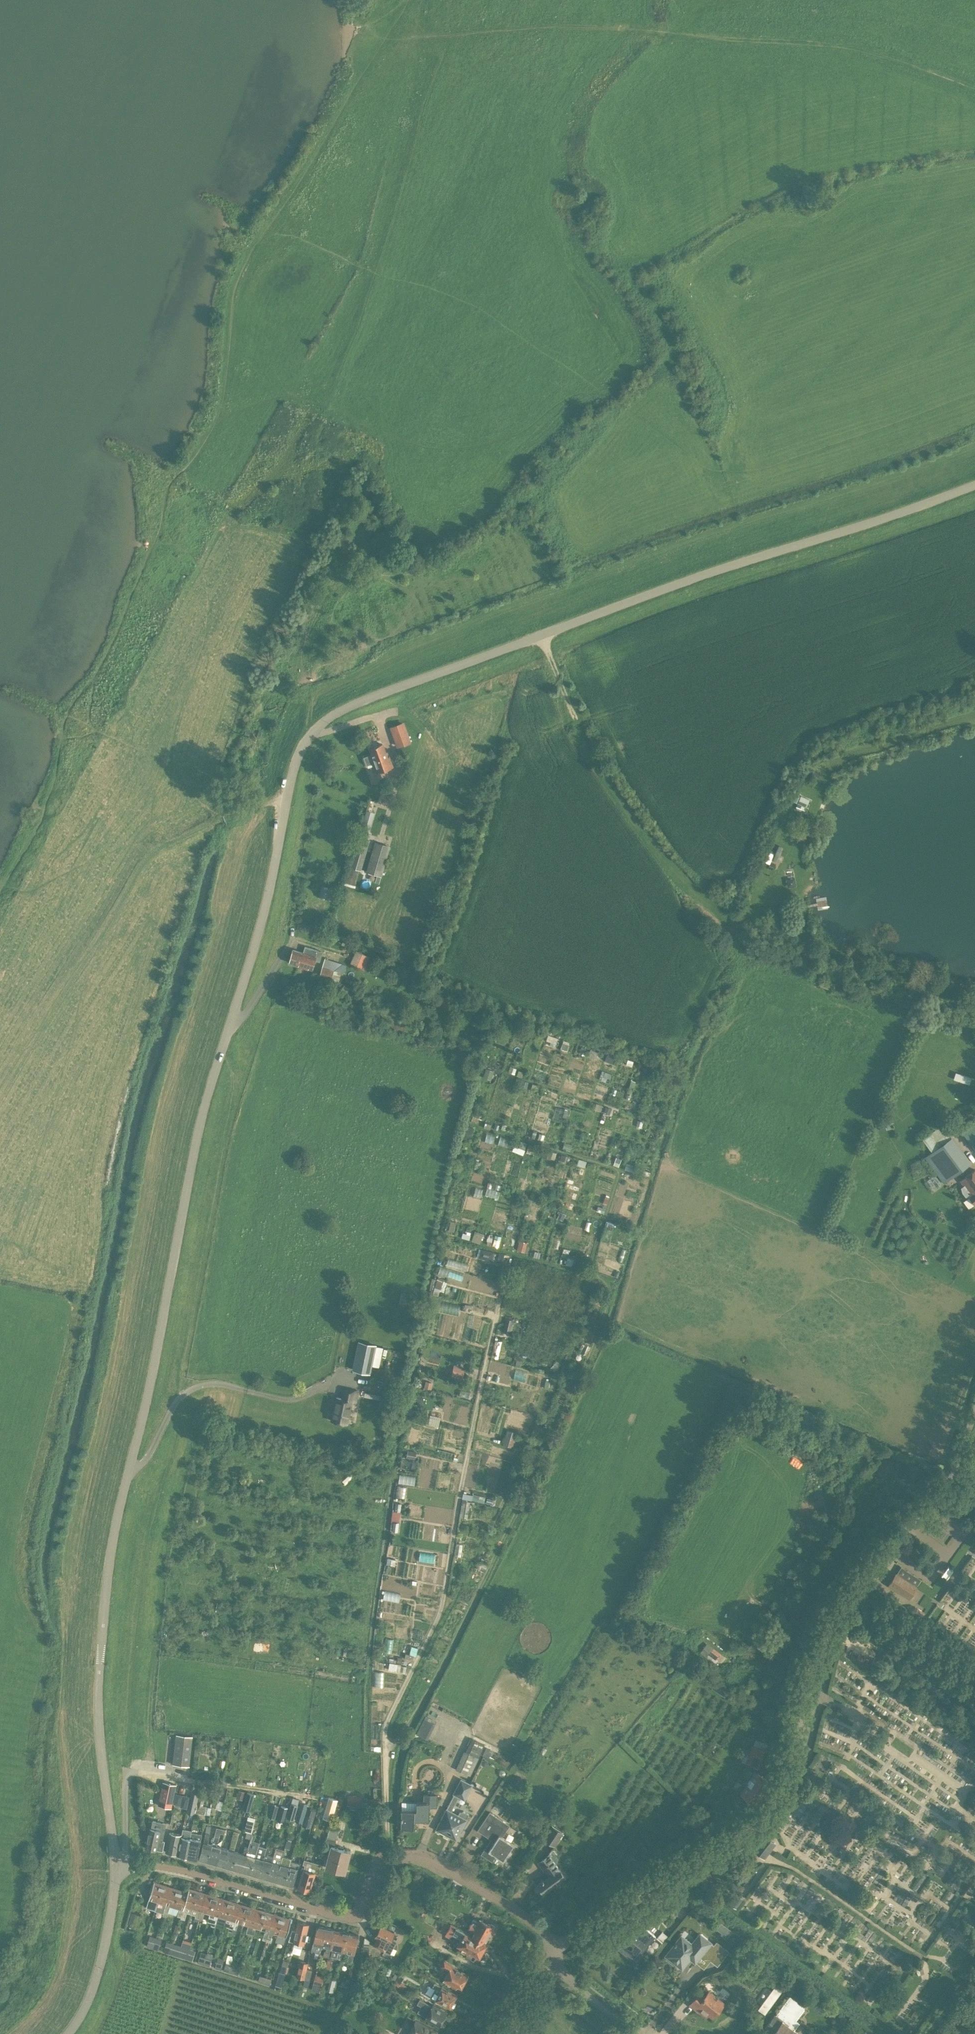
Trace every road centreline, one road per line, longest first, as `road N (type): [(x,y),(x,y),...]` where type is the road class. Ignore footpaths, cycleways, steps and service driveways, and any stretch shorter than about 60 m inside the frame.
road 1 (unclassified): [(100,1652),(111,1544),(188,1175),(302,749),(330,718),(367,698),(974,481)]
road 2 (unclassified): [(555,1947),(766,1812),(791,1767),(825,1637),(870,1564),(952,1477),(974,1409)]
road 3 (track): [(974,1010),(784,935),(765,908),(729,922),(651,843),(578,728)]
road 4 (residential): [(555,1947),(508,1906),(411,1856),(389,1867),(351,1918),(184,1870),(116,1864)]
road 5 (residential): [(116,1864),(98,1717),(100,1652)]
road 6 (residential): [(68,2033),(97,1975),(116,1864)]

